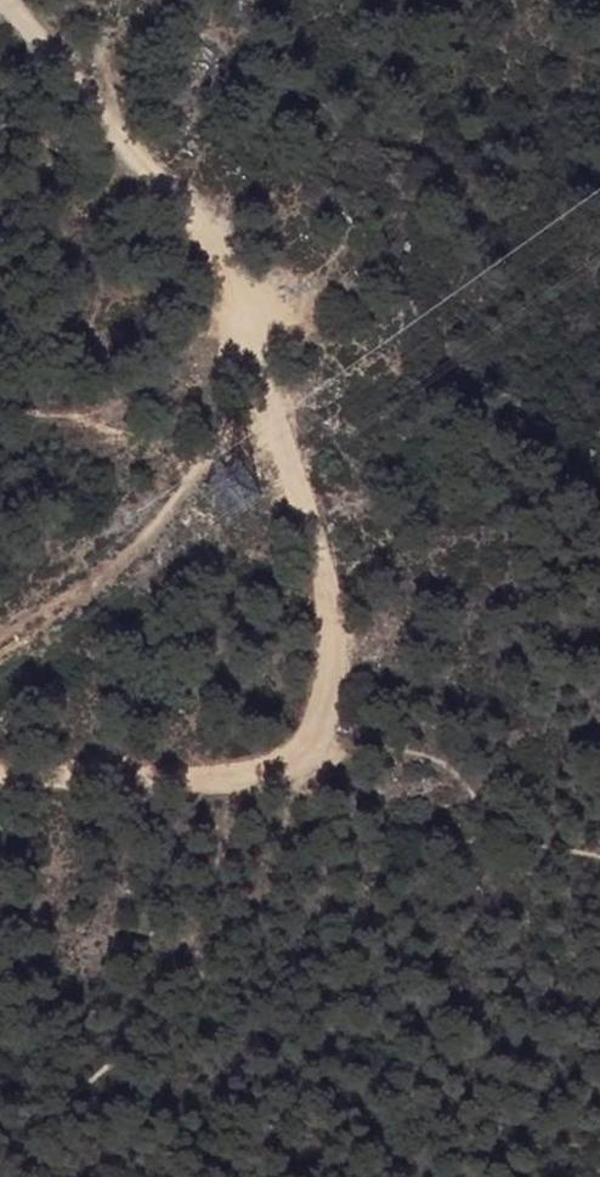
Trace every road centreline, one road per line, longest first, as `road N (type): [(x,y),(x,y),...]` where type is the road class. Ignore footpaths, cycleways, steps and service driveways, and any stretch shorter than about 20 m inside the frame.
road 1 (track): [(4,0),(141,172),(229,258),(255,371),(337,593),(345,662),(318,732),(280,774),(193,785),(0,776)]
road 2 (track): [(264,394),(150,529),(0,639)]

